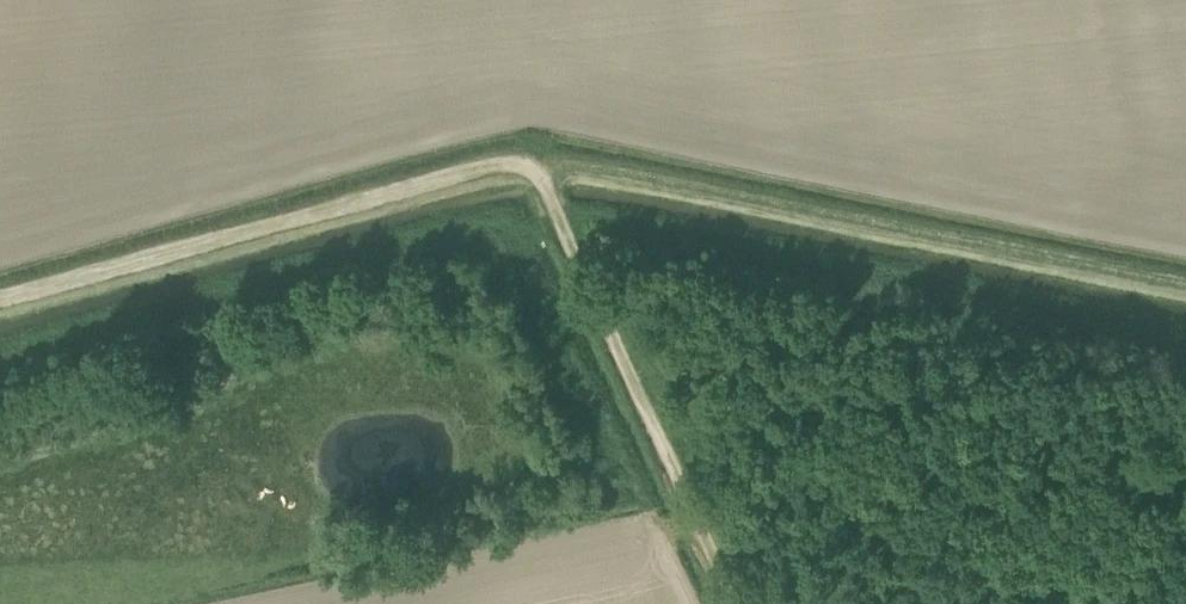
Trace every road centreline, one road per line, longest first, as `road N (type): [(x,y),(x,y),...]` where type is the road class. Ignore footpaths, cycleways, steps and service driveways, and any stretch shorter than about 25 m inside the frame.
road 1 (track): [(1185,284),(600,168),(534,165)]
road 2 (track): [(0,305),(482,169),(534,165)]
road 3 (track): [(534,165),(736,603)]

